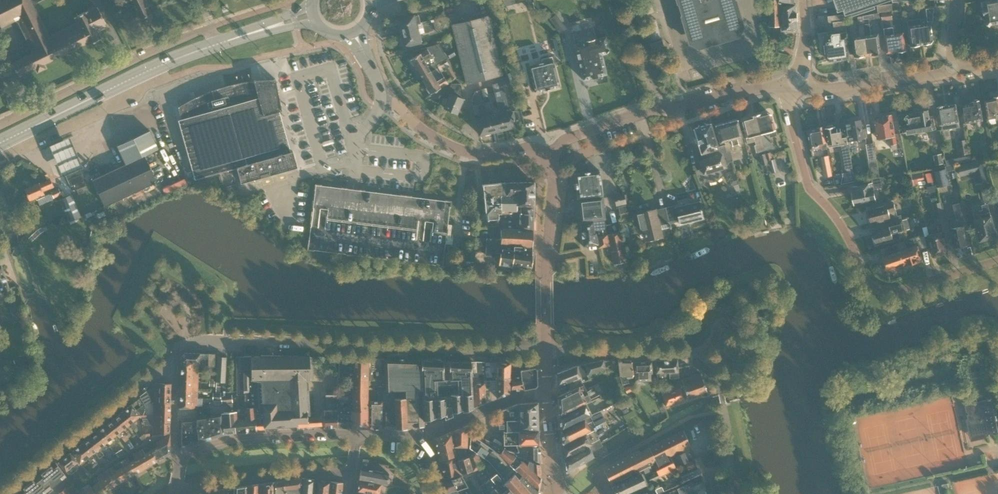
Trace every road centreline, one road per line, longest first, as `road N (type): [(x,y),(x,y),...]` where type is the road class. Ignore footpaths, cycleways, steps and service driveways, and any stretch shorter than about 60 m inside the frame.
road 1 (unclassified): [(546,351),(187,342),(176,354)]
road 2 (residential): [(997,265),(879,296),(845,232),(811,192),(788,104),(796,83)]
road 3 (residential): [(547,153),(651,110),(796,83)]
road 4 (unclassified): [(547,153),(477,154),(431,136),(380,102),(353,32)]
road 5 (residential): [(212,27),(0,125)]
road 6 (unclassified): [(546,351),(553,182),(547,153)]
road 7 (primary): [(0,143),(162,64)]
road 8 (residential): [(355,433),(226,440),(180,457)]
road 9 (residential): [(0,160),(153,83)]
road 10 (residential): [(185,493),(299,473),(350,475)]
road 11 (residential): [(796,83),(838,88),(954,67)]

